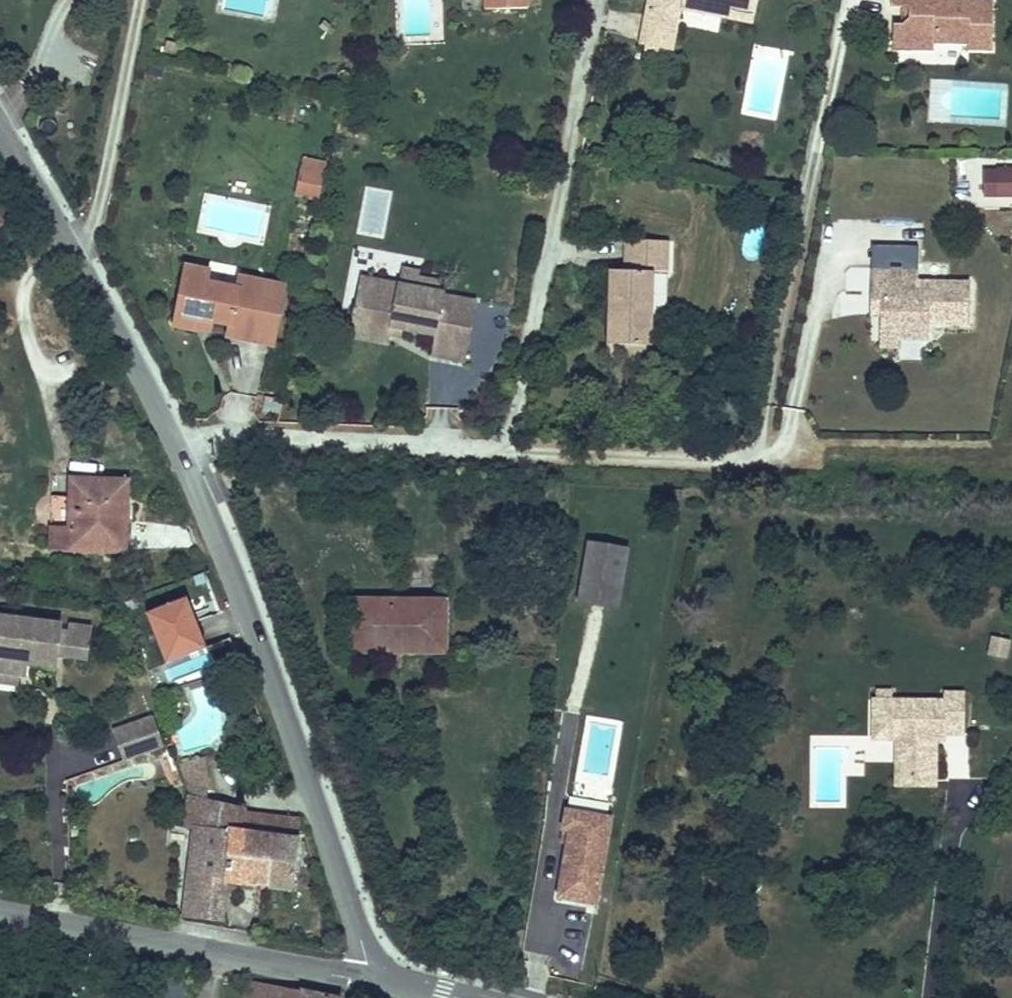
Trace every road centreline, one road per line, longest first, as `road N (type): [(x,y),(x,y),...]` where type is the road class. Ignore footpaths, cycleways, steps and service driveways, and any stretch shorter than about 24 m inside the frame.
road 1 (unclassified): [(378,979),(299,746),(178,443),(0,125)]
road 2 (residential): [(378,979),(0,912)]

